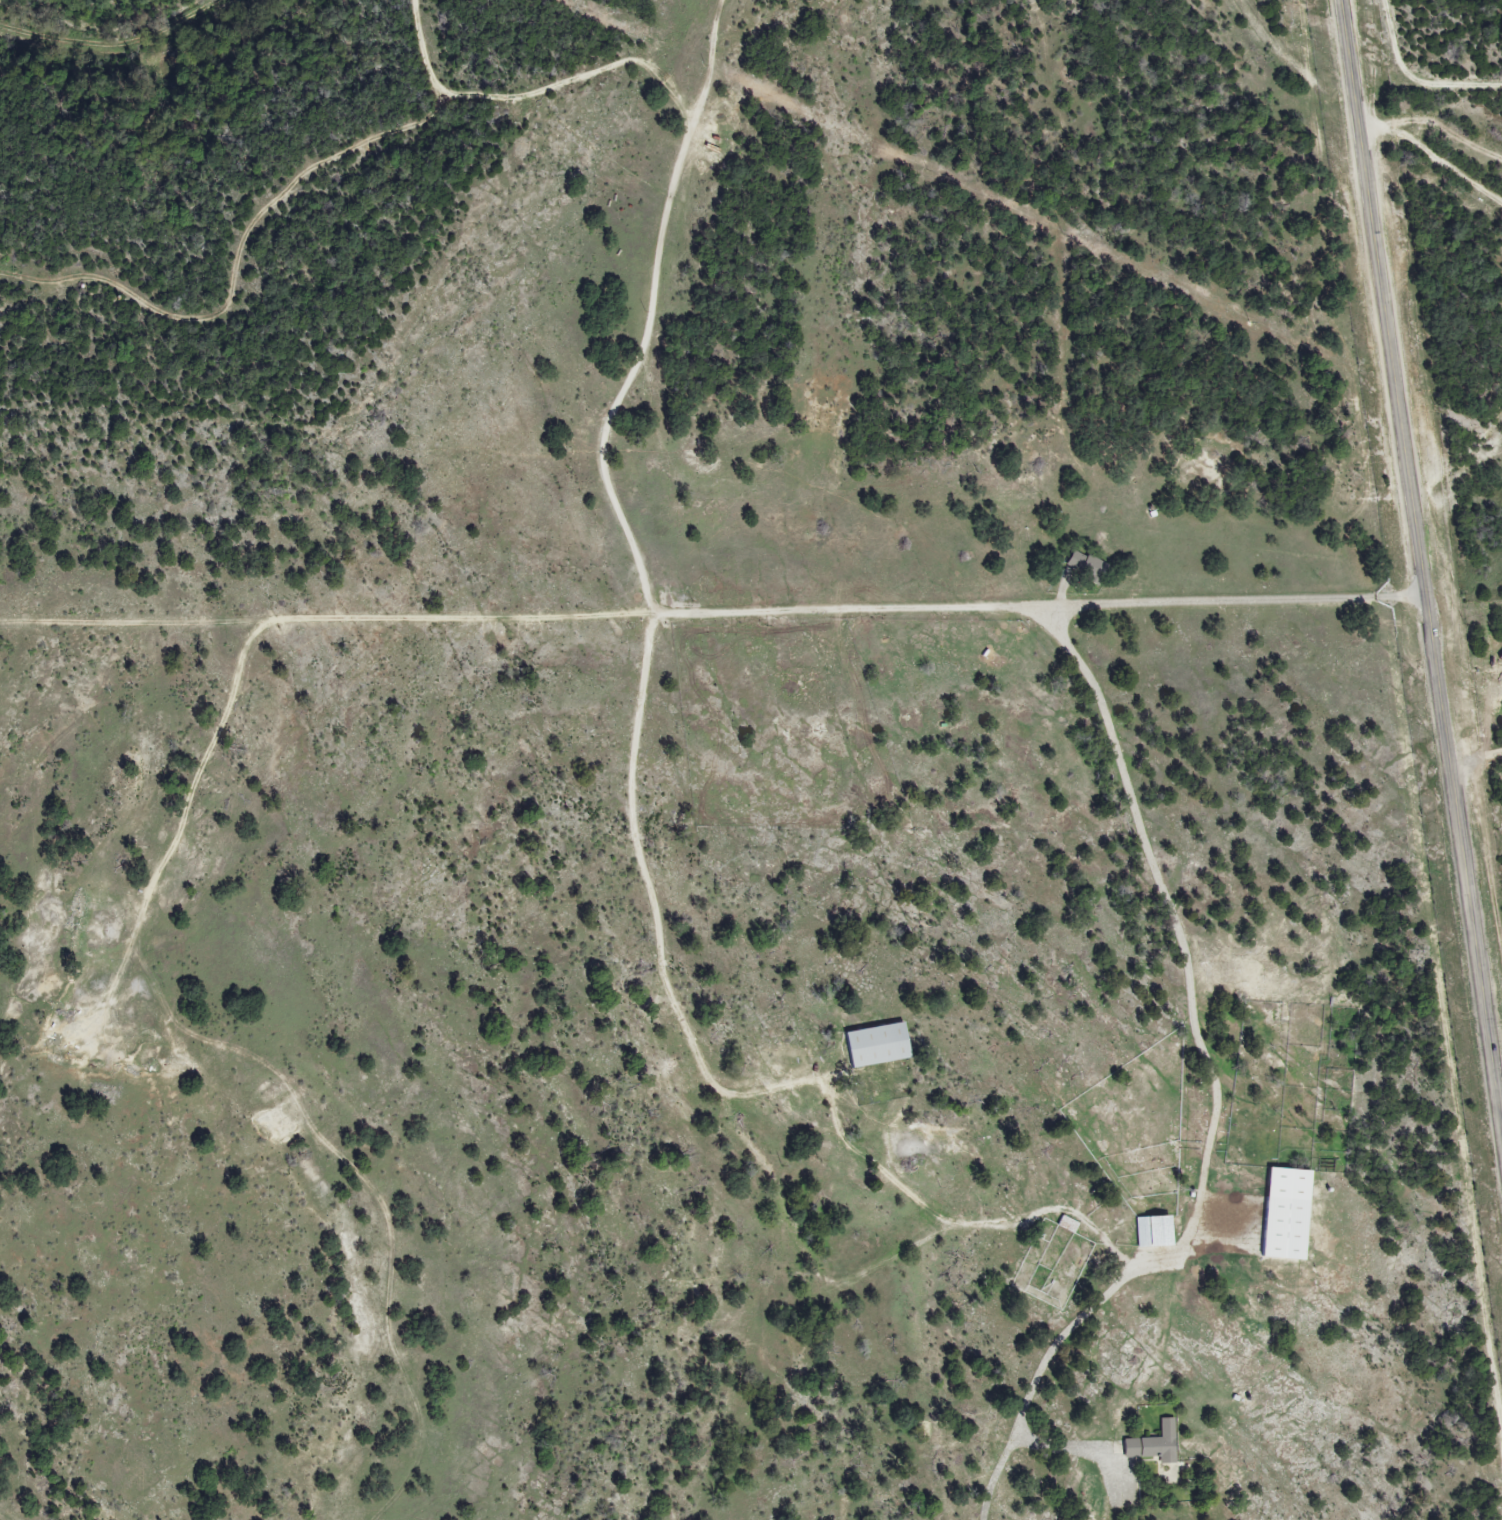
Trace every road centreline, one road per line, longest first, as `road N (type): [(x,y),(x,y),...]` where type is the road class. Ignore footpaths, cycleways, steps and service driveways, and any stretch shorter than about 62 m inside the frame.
road 1 (secondary): [(1340,0),(1501,1156)]

